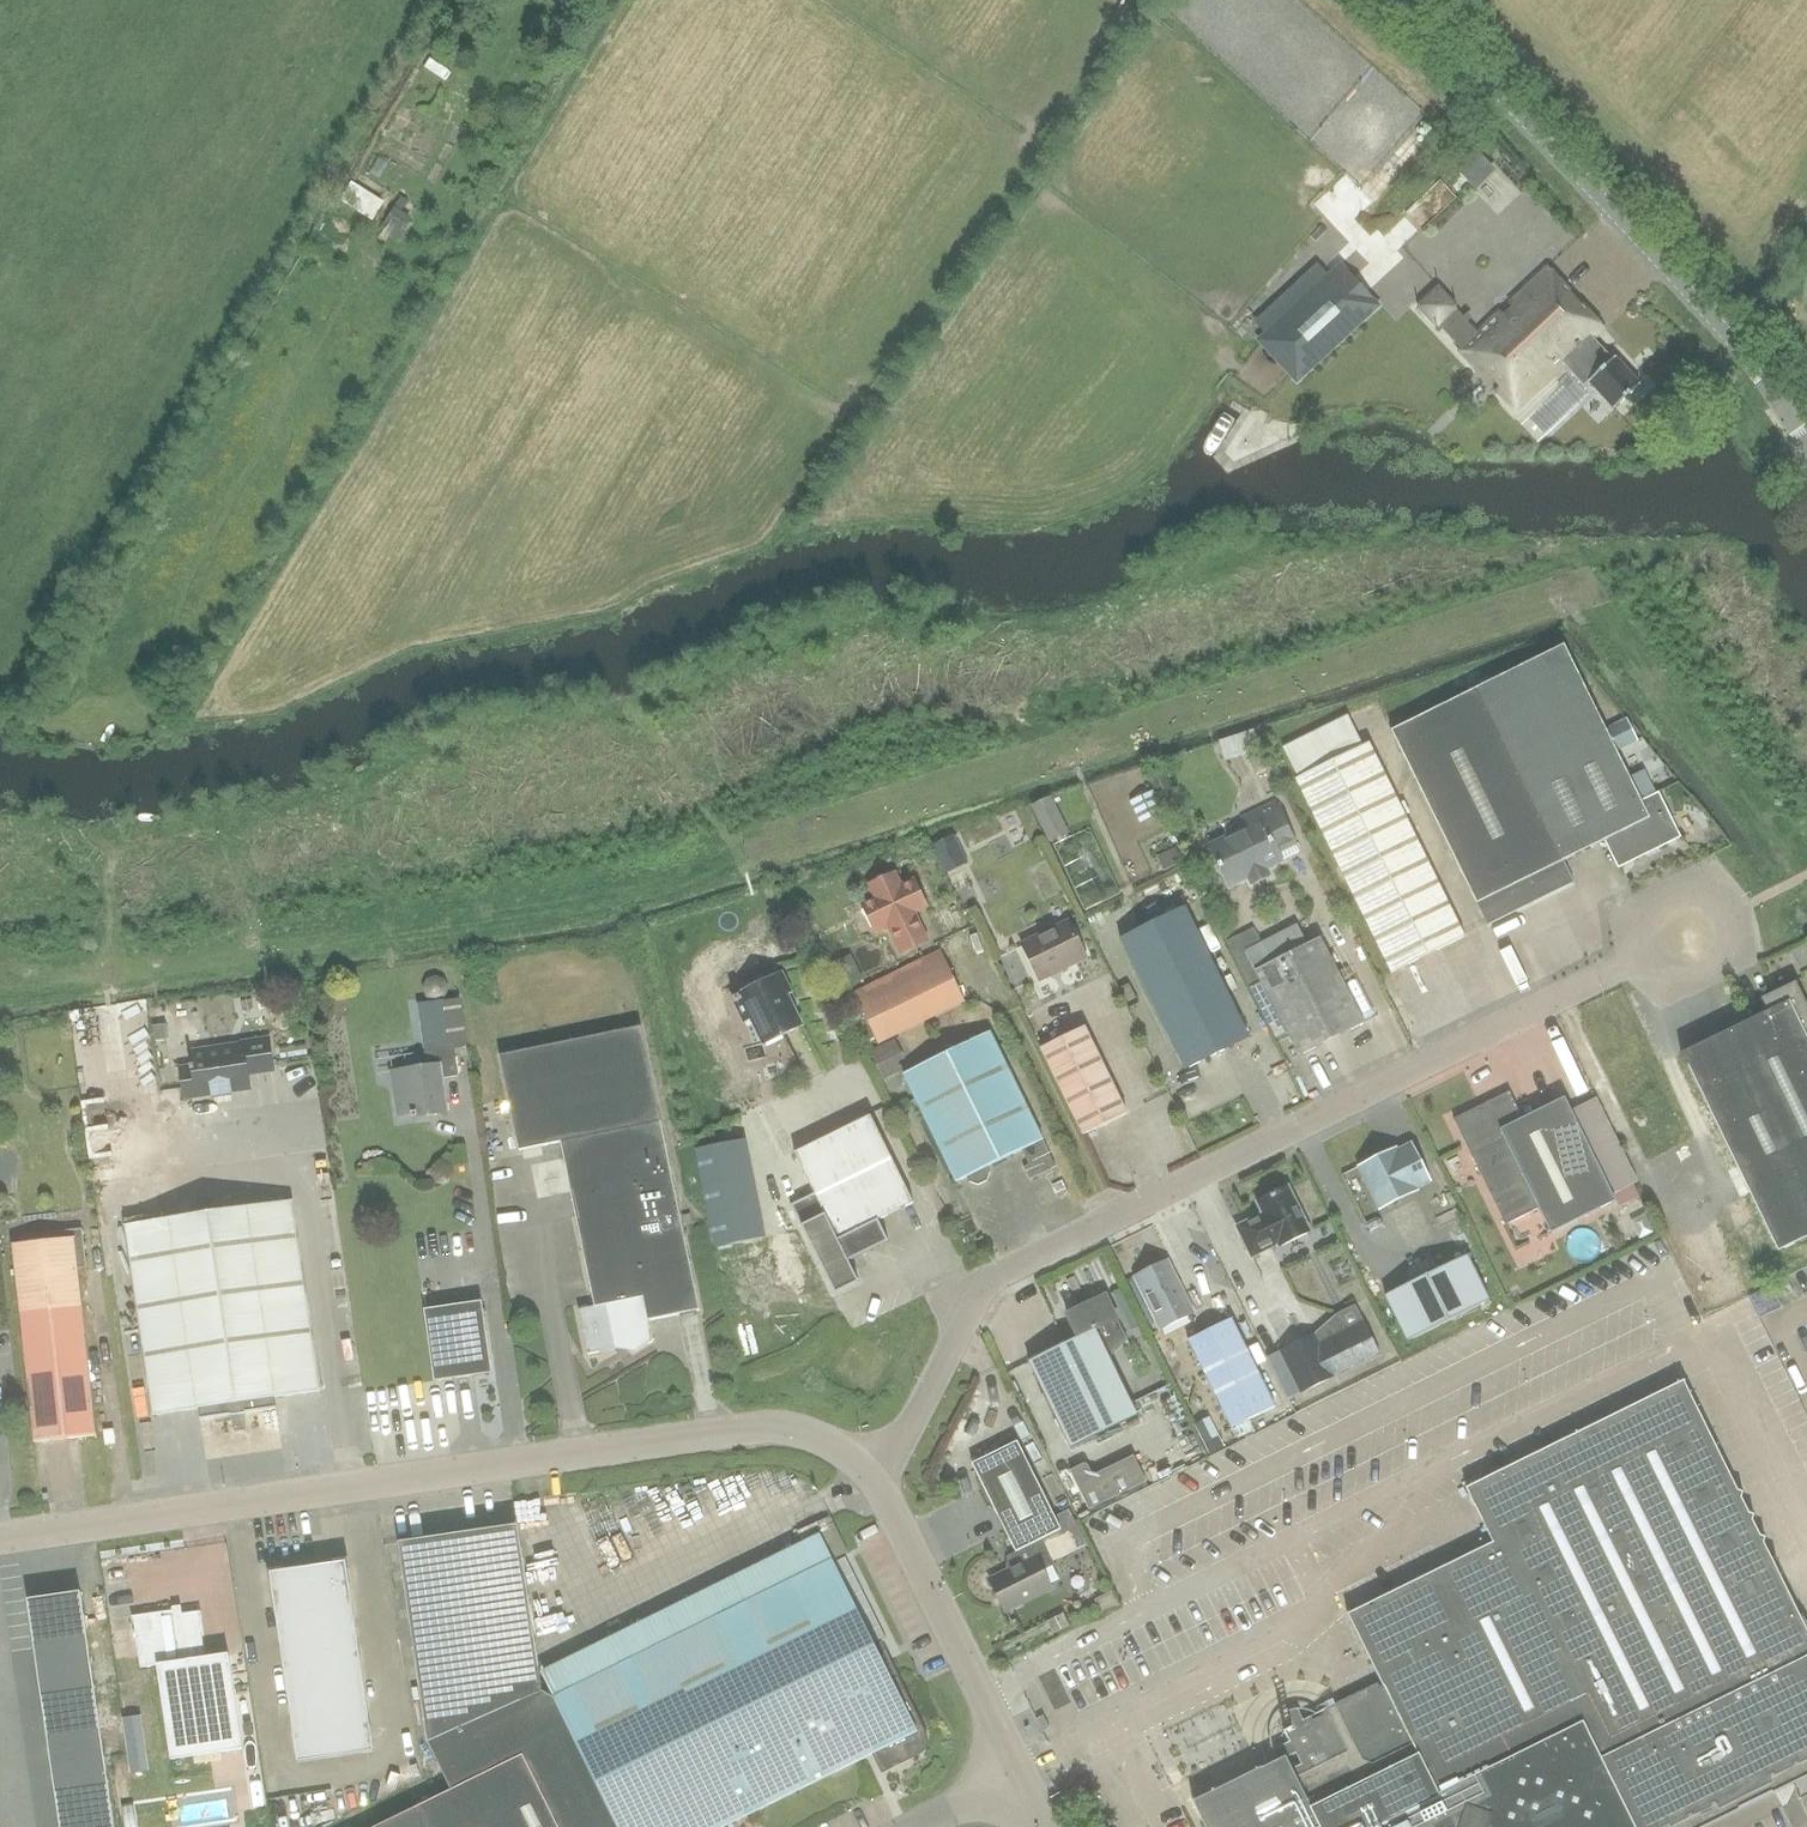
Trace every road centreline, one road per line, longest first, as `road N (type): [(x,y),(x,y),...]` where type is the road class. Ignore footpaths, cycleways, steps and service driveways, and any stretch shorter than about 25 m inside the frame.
road 1 (unclassified): [(876,1472),(1000,1272),(1692,934)]
road 2 (unclassified): [(876,1472),(808,1432),(761,1429),(0,1538)]
road 3 (unclassified): [(1806,440),(1759,368),(1626,225),(1385,0)]
road 4 (unclassified): [(1024,1779),(876,1472)]

